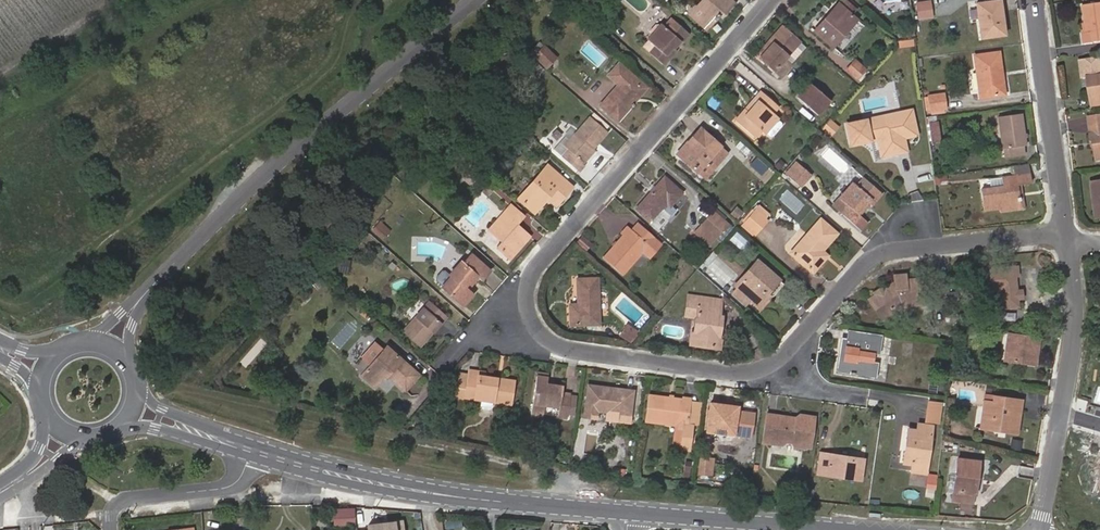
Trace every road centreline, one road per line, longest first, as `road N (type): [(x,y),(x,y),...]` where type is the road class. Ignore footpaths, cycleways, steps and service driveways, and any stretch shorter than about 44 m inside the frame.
road 1 (residential): [(773,0),(542,261),(529,301),(543,335),(571,350),(747,374),(799,341),(872,258),(1067,237)]
road 2 (residential): [(137,303),(268,174),(477,0)]
road 3 (residential): [(1067,237),(1034,0)]
road 4 (tertiary): [(249,456),(393,492),(461,497)]
road 5 (tertiary): [(461,497),(253,445)]
road 6 (tertiary): [(630,514),(817,529)]
road 7 (residential): [(1060,414),(1075,329),(1067,237)]
road 8 (residential): [(249,456),(229,486),(117,502),(110,529)]
road 9 (tertiary): [(461,497),(630,514)]
road 10 (tertiary): [(118,427),(174,433),(249,456)]
road 11 (tertiary): [(253,445),(162,410),(136,390)]

